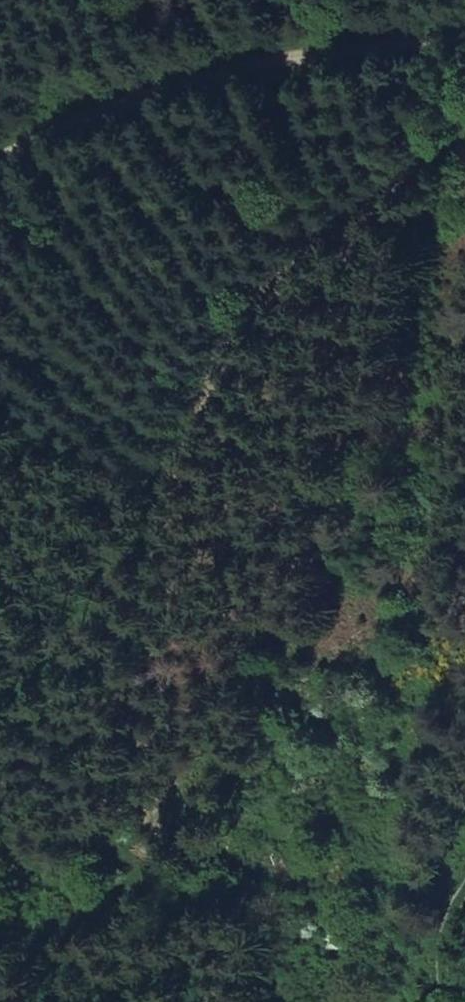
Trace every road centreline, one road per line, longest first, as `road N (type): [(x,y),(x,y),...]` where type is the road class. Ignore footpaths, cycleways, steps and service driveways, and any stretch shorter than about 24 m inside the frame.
road 1 (track): [(464,102),(356,227),(201,476),(155,707),(187,878),(235,1001)]
road 2 (track): [(464,51),(396,51),(0,190)]

